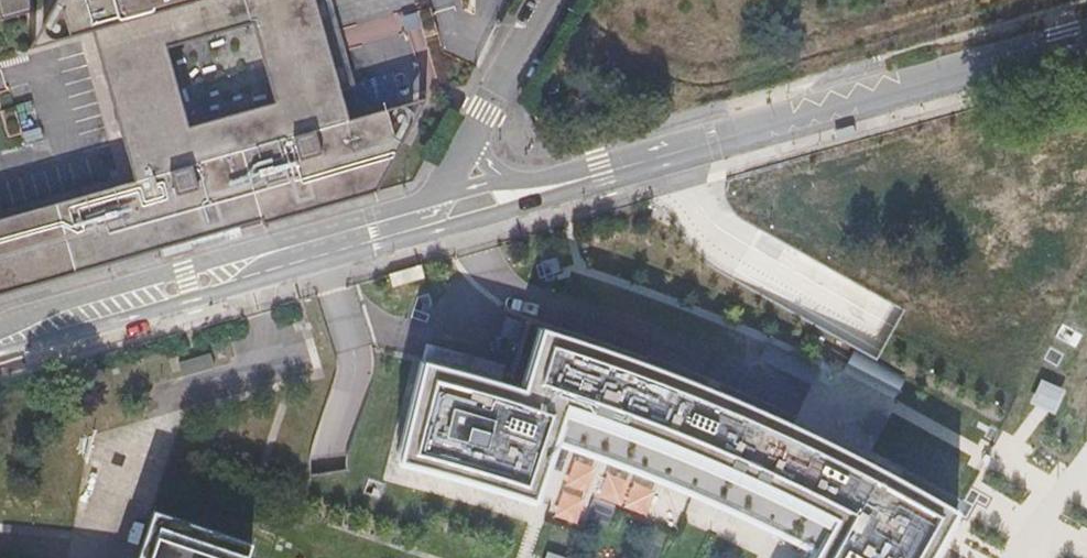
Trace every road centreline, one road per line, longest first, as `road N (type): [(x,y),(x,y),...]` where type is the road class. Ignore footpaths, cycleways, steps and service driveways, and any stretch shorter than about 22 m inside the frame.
road 1 (tertiary): [(477,206),(1086,42)]
road 2 (tertiary): [(0,339),(477,206)]
road 3 (residential): [(477,206),(464,152),(553,0)]

